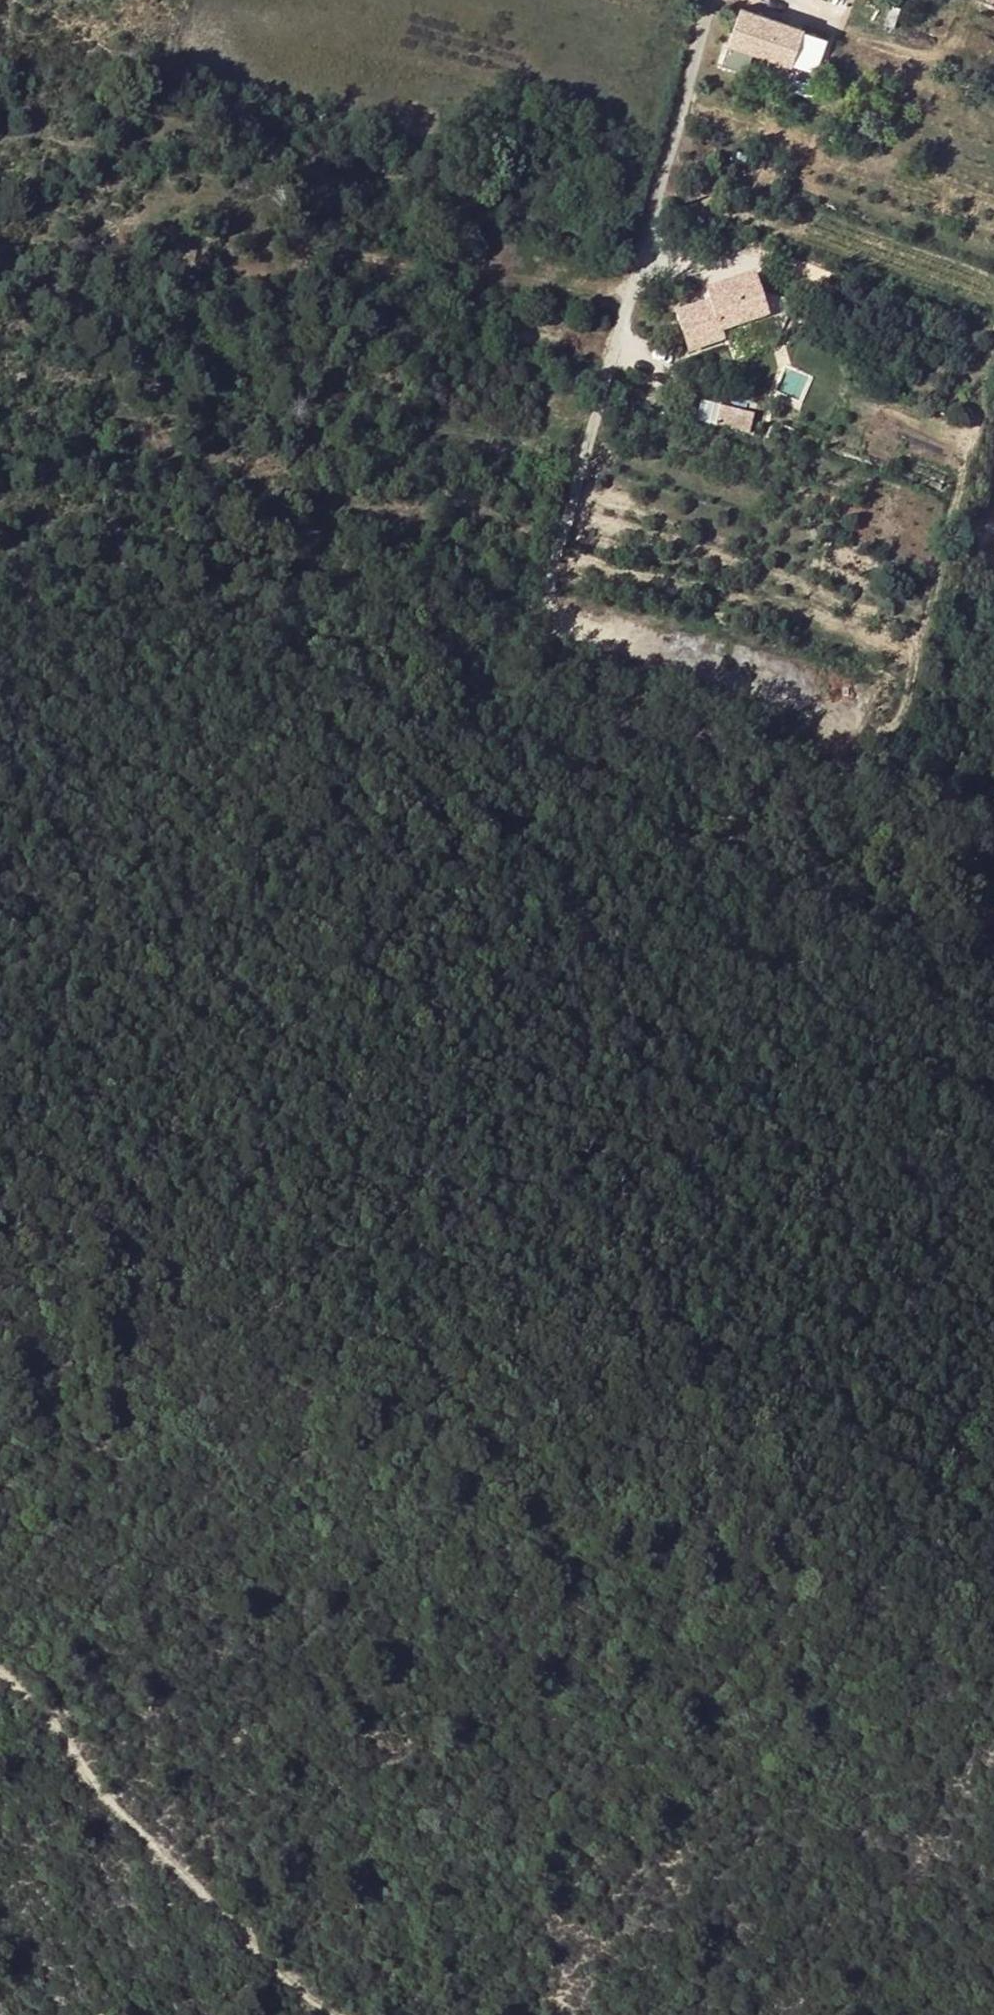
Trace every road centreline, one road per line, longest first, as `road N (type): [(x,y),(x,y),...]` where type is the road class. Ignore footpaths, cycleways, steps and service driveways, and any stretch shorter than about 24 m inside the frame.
road 1 (track): [(331,2014),(269,1966),(108,1801),(0,1673)]

